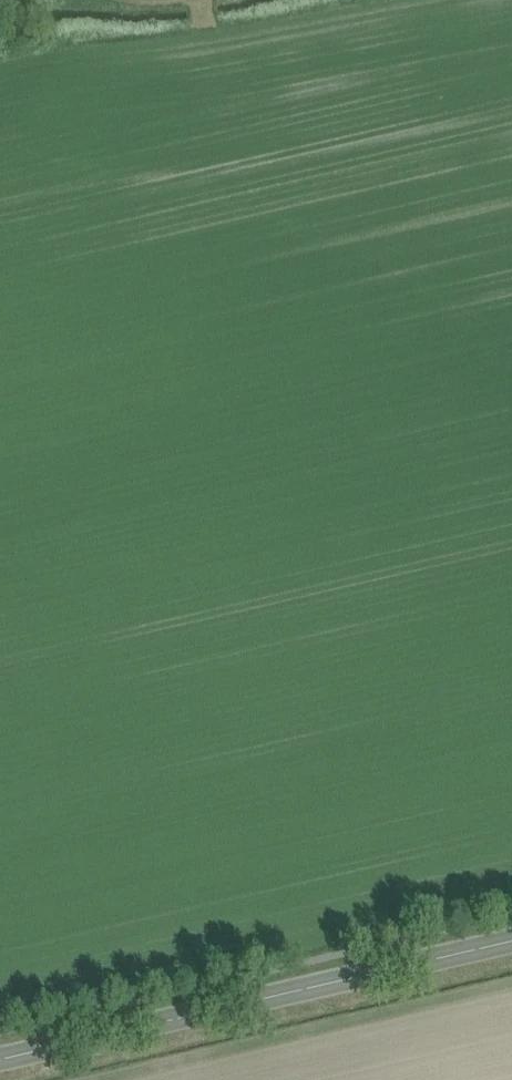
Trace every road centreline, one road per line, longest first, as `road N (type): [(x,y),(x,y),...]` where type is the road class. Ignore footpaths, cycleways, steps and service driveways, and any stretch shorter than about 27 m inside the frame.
road 1 (tertiary): [(0,1055),(511,937)]

